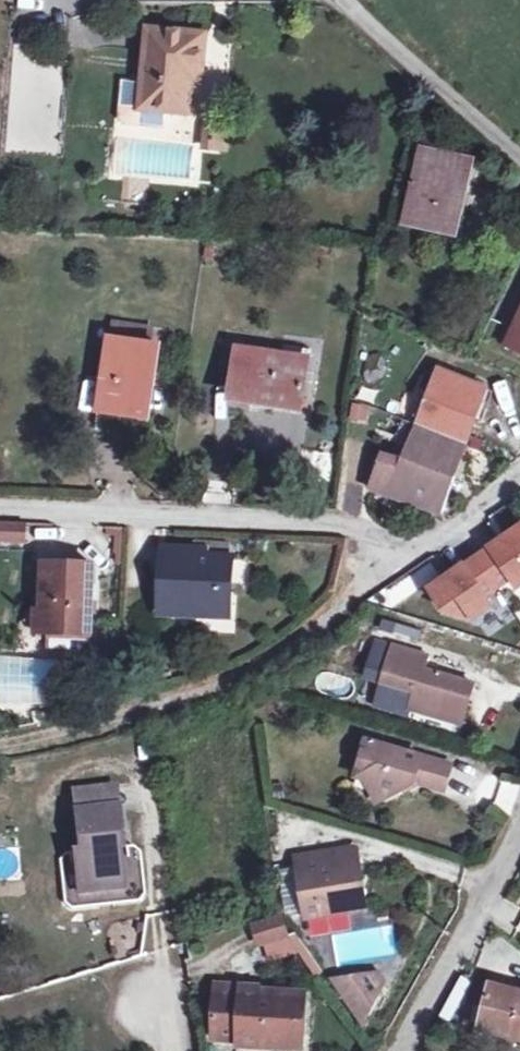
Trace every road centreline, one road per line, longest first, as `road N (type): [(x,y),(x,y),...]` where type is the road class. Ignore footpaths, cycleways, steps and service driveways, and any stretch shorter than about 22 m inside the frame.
road 1 (residential): [(519,476),(445,539),(404,552),(380,548),(341,524),(0,507)]
road 2 (track): [(380,548),(321,627),(258,669),(164,704),(0,743)]
road 3 (residential): [(519,817),(405,1050)]
road 4 (residential): [(341,0),(519,160)]

